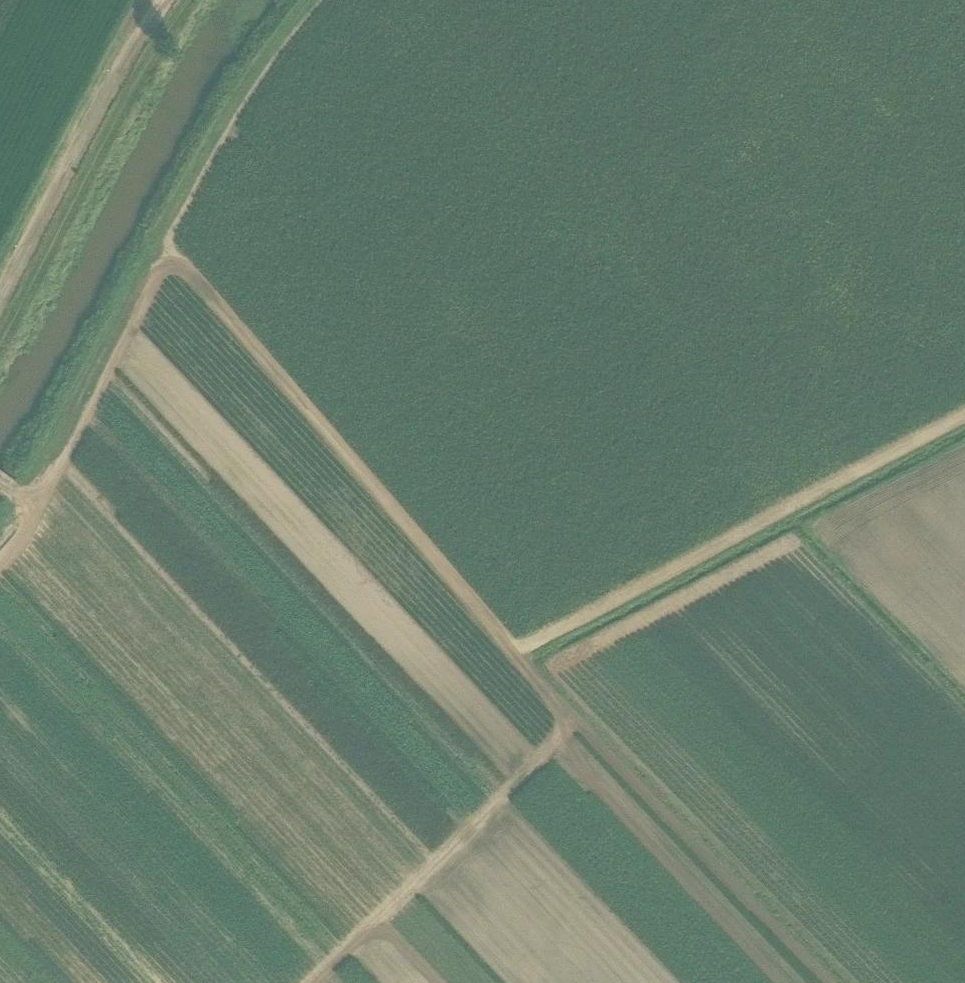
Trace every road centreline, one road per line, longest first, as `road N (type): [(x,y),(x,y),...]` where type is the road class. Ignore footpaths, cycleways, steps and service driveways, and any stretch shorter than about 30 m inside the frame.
road 1 (track): [(193,0),(164,36),(0,331)]

